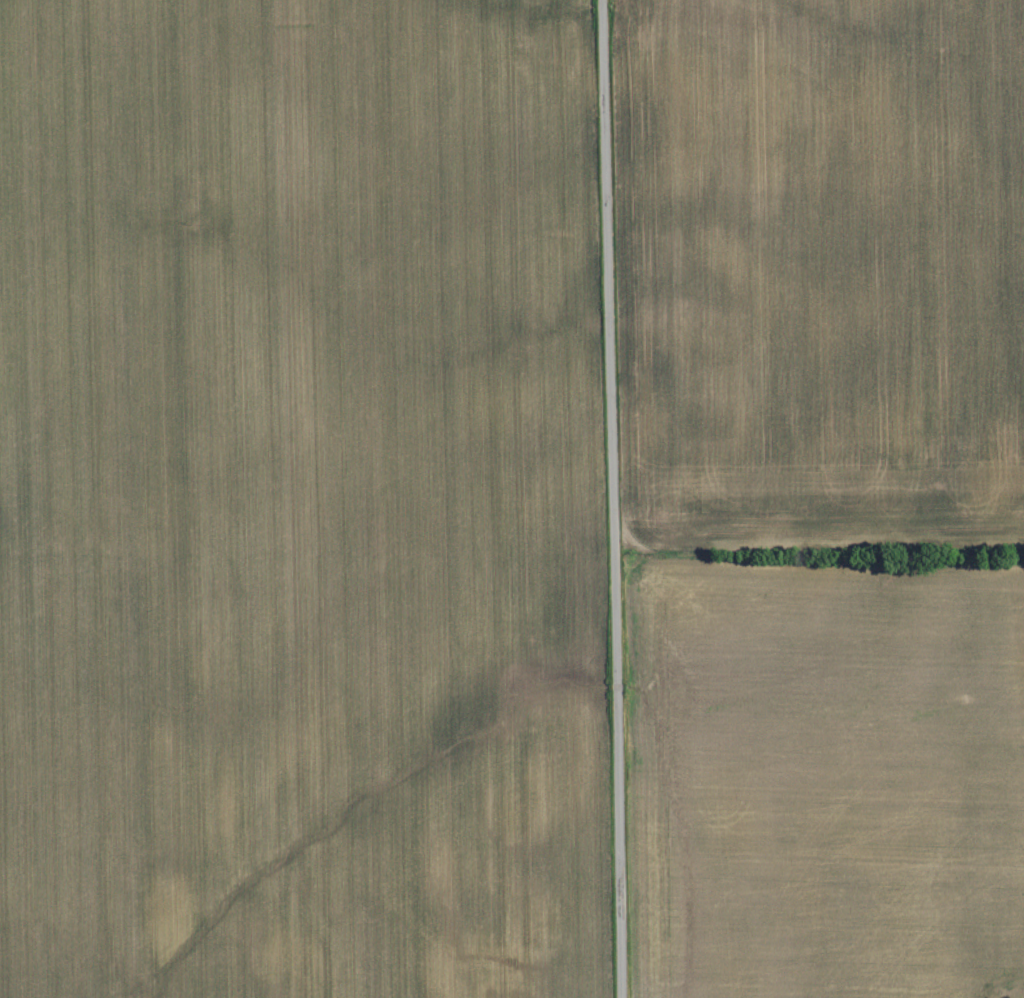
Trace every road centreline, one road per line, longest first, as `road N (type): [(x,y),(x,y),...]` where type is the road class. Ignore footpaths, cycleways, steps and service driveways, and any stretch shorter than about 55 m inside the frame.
road 1 (residential): [(615,997),(605,0)]

